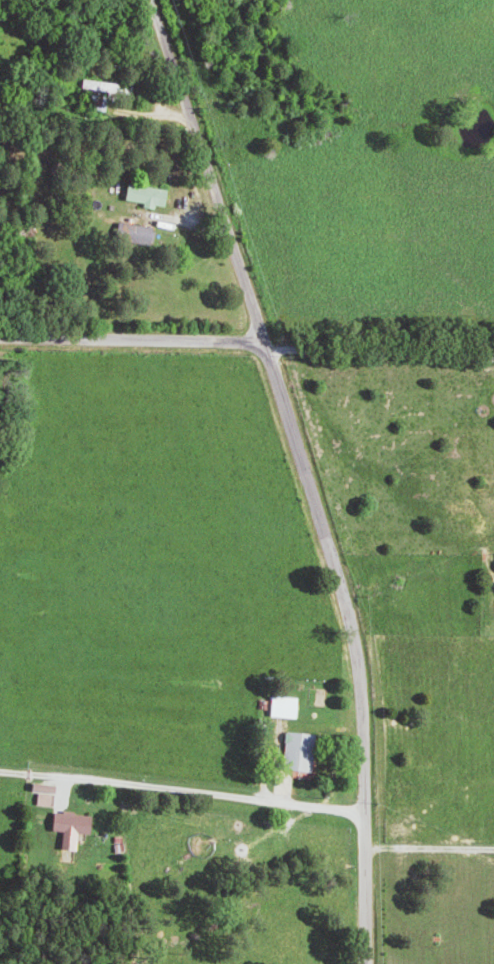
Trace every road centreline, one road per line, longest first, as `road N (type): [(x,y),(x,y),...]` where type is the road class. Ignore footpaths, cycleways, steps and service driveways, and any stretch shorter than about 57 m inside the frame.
road 1 (residential): [(363,816),(353,636),(147,0)]
road 2 (residential): [(263,341),(0,335)]
road 3 (residential): [(365,963),(363,816)]

